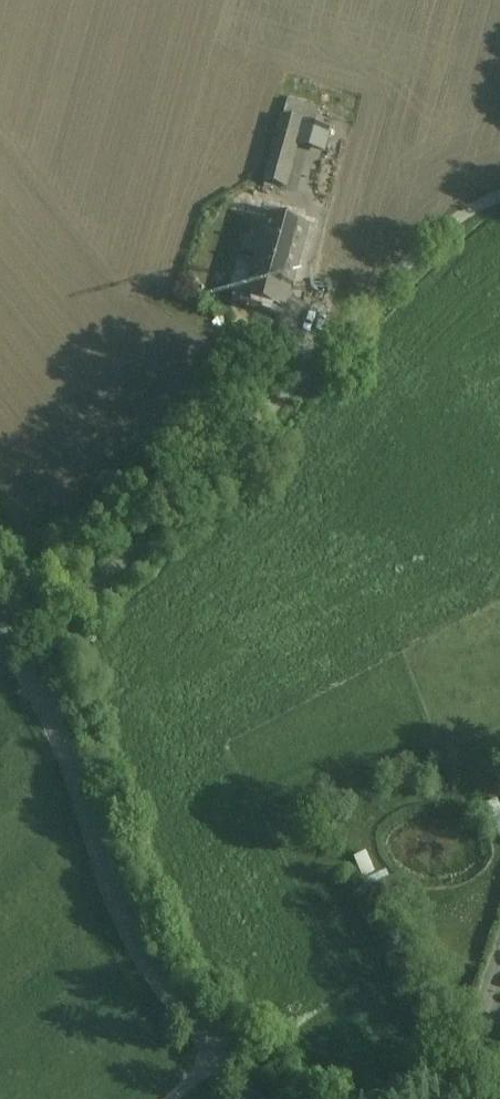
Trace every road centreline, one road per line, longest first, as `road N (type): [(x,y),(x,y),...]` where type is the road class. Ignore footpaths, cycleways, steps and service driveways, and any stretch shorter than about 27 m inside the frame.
road 1 (unclassified): [(262,1098),(130,933),(47,690),(0,620)]

